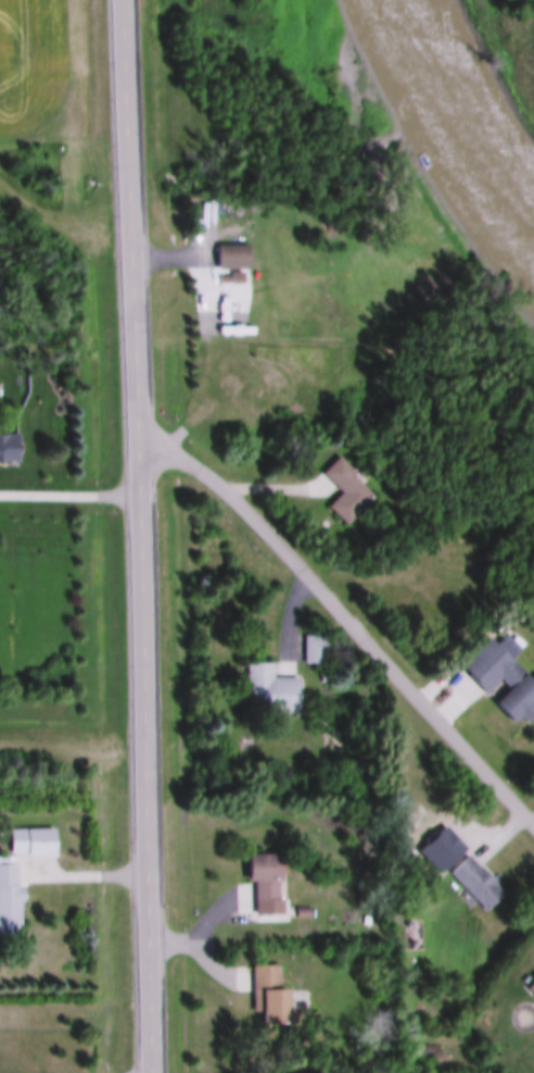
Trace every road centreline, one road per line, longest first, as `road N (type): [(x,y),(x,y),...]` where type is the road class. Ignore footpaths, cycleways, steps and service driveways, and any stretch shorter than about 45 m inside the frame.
road 1 (tertiary): [(129,0),(153,1072)]
road 2 (residential): [(143,437),(195,466),(533,821)]

